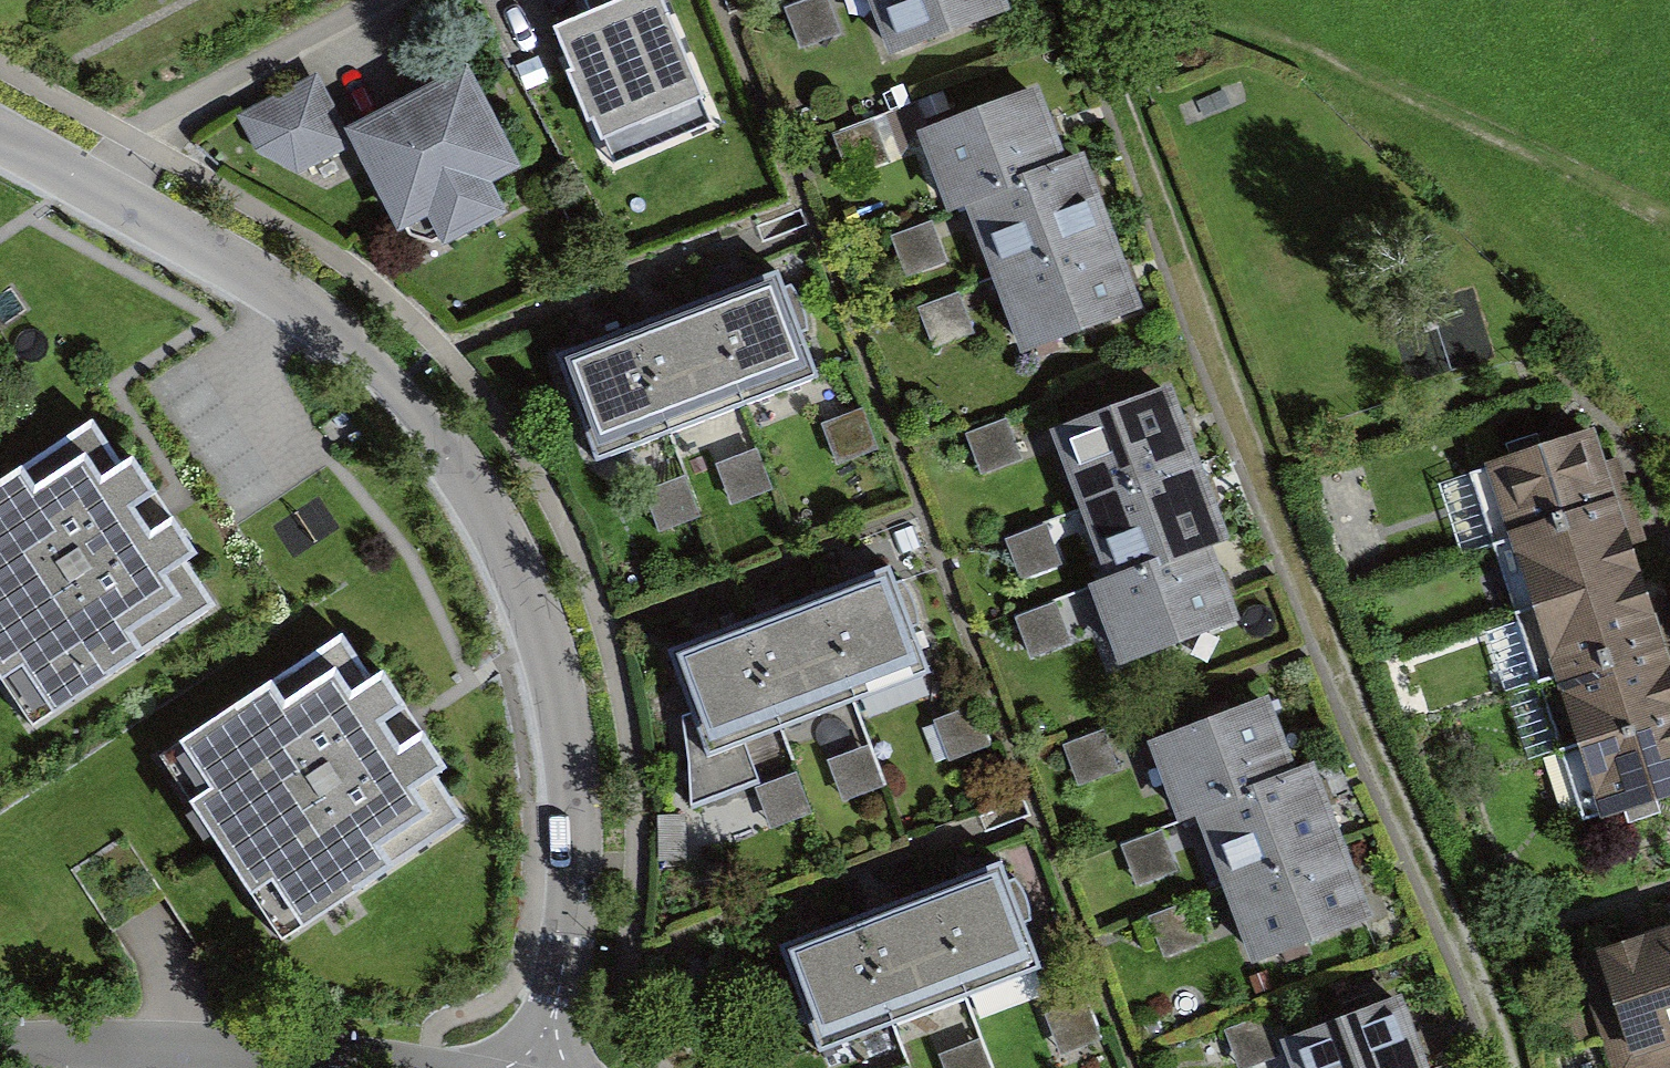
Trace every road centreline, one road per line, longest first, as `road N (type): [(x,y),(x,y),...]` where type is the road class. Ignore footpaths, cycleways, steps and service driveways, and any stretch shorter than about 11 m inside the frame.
road 1 (residential): [(0,139),(264,281),(390,381),(479,499),(547,655),(572,785),(567,941),(541,1067)]
road 2 (residential): [(338,1067),(238,1053),(0,1061)]

